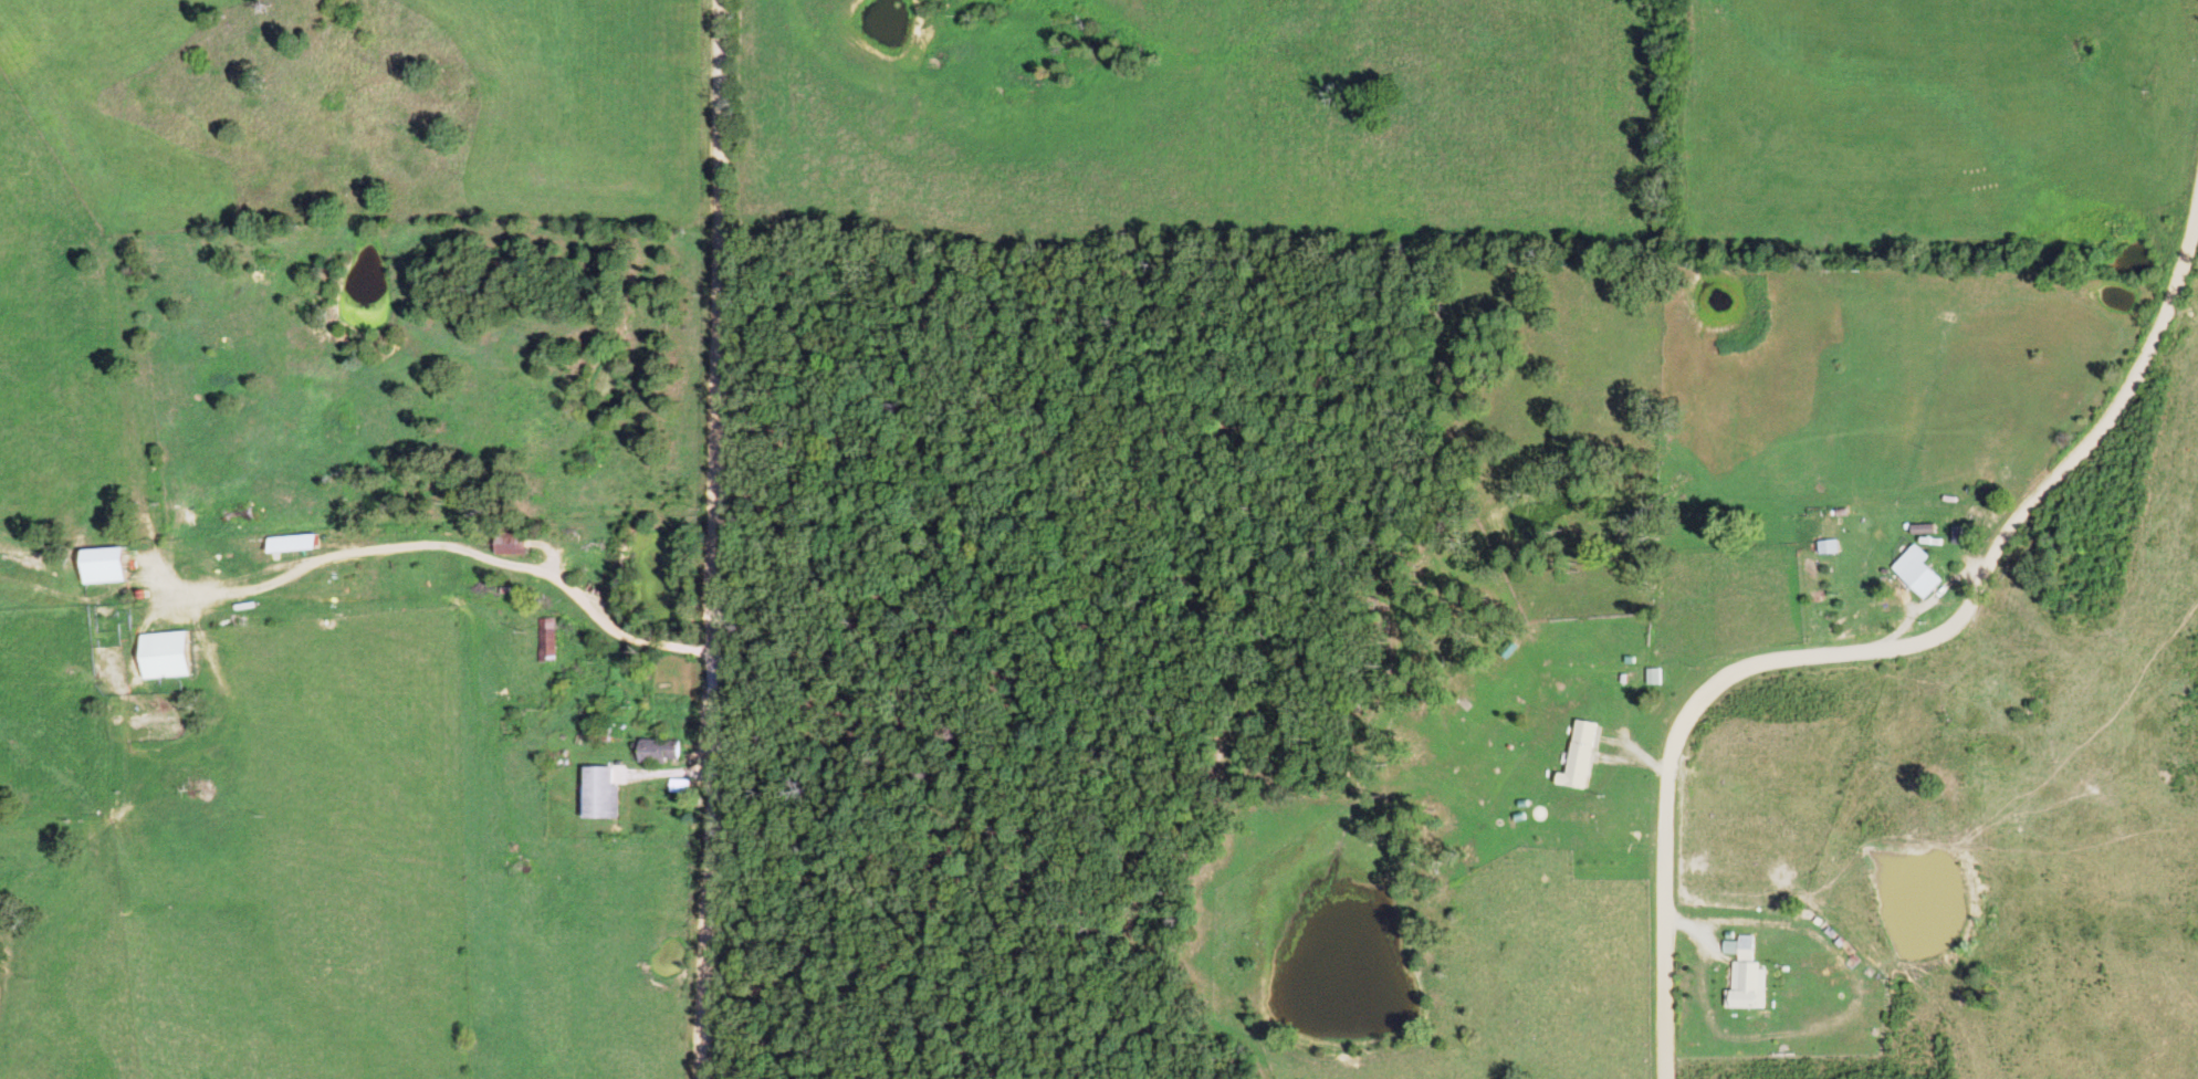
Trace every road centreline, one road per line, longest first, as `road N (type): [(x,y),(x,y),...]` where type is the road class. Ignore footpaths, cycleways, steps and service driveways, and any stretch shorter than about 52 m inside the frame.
road 1 (residential): [(1665,1078),(1666,779),(1689,720),(1742,673),(1925,626),(1990,573),(2173,277),(2197,185)]
road 2 (residential): [(700,1078),(729,0)]
road 3 (residential): [(712,664),(608,630),(558,578),(447,547),(362,551),(229,597)]

